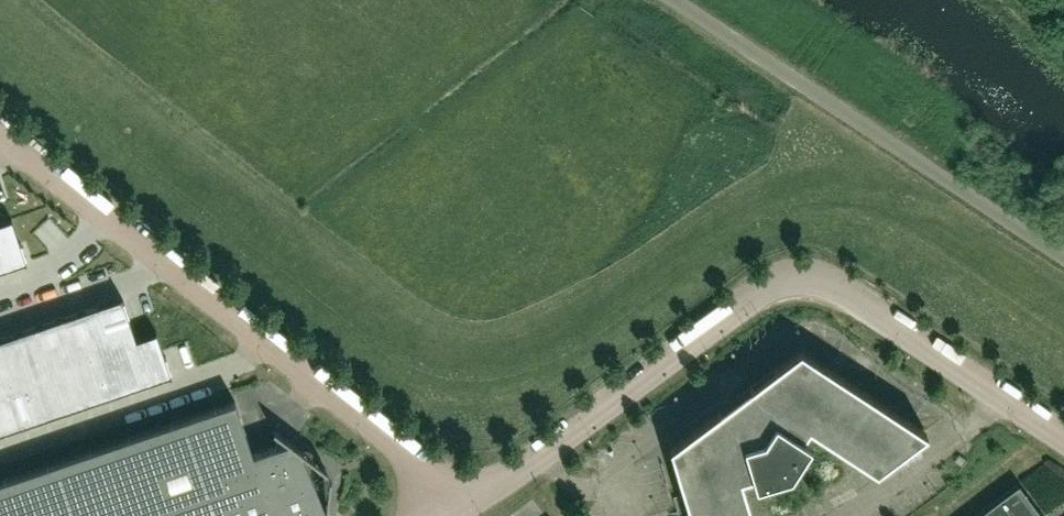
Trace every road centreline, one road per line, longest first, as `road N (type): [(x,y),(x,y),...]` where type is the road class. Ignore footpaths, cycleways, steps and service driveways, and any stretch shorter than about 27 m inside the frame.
road 1 (unclassified): [(466,498),(790,269),(828,281),(1063,441)]
road 2 (unclassified): [(0,133),(114,230),(466,498)]

